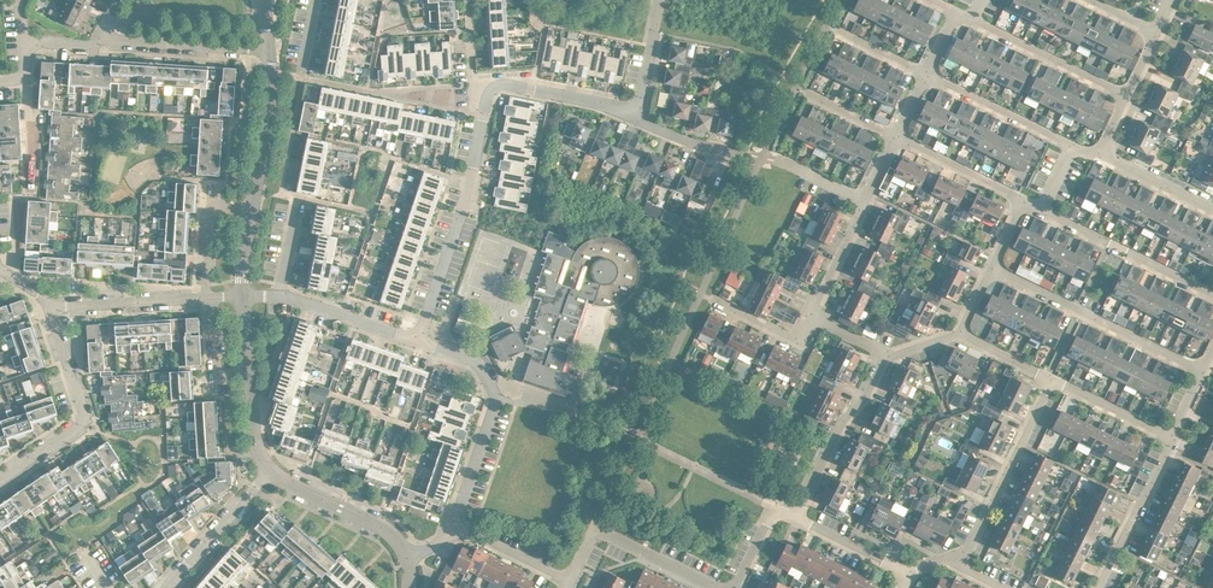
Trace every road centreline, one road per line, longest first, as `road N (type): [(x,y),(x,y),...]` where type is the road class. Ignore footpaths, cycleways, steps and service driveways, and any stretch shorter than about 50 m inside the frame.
road 1 (residential): [(420,340),(474,183),(488,108)]
road 2 (residential): [(453,533),(496,406),(479,367),(420,340)]
road 3 (residential): [(1205,374),(993,266)]
road 4 (residential): [(0,478),(84,420),(52,306)]
road 5 (residential): [(961,568),(1056,382)]
road 6 (residential): [(724,587),(595,526),(571,587)]
road 7 (residential): [(1212,294),(1042,212)]
road 8 (residential): [(797,519),(888,355)]
road 9 (residential): [(1126,98),(971,21)]
road 10 (tertiary): [(408,564),(365,519),(268,474)]
road 11 (residential): [(101,47),(268,54)]
road 12 (residential): [(638,120),(505,87),(492,93),(488,108)]
road 13 (residential): [(1097,587),(1174,440)]
road 14 (residential): [(1075,145),(930,76)]
road 15 (tertiary): [(252,211),(268,54)]
road 16 (residential): [(52,306),(208,295)]
road 17 (residential): [(169,587),(268,474)]
road 18 (residential): [(420,340),(281,297)]
road 19 (residential): [(1025,204),(897,139)]
road 20 (residential): [(1056,382),(1174,440)]
road 21 (residential): [(571,587),(453,533)]
road 22 (residential): [(252,211),(213,207),(208,295)]
road 23 (residential): [(866,201),(814,317)]
road 24 (residential): [(1098,155),(1212,210)]
road 25 (residential): [(797,519),(907,576)]
road 26 (residential): [(814,317),(806,337),(791,341),(716,301)]
road 27 (residential): [(638,120),(660,0)]

